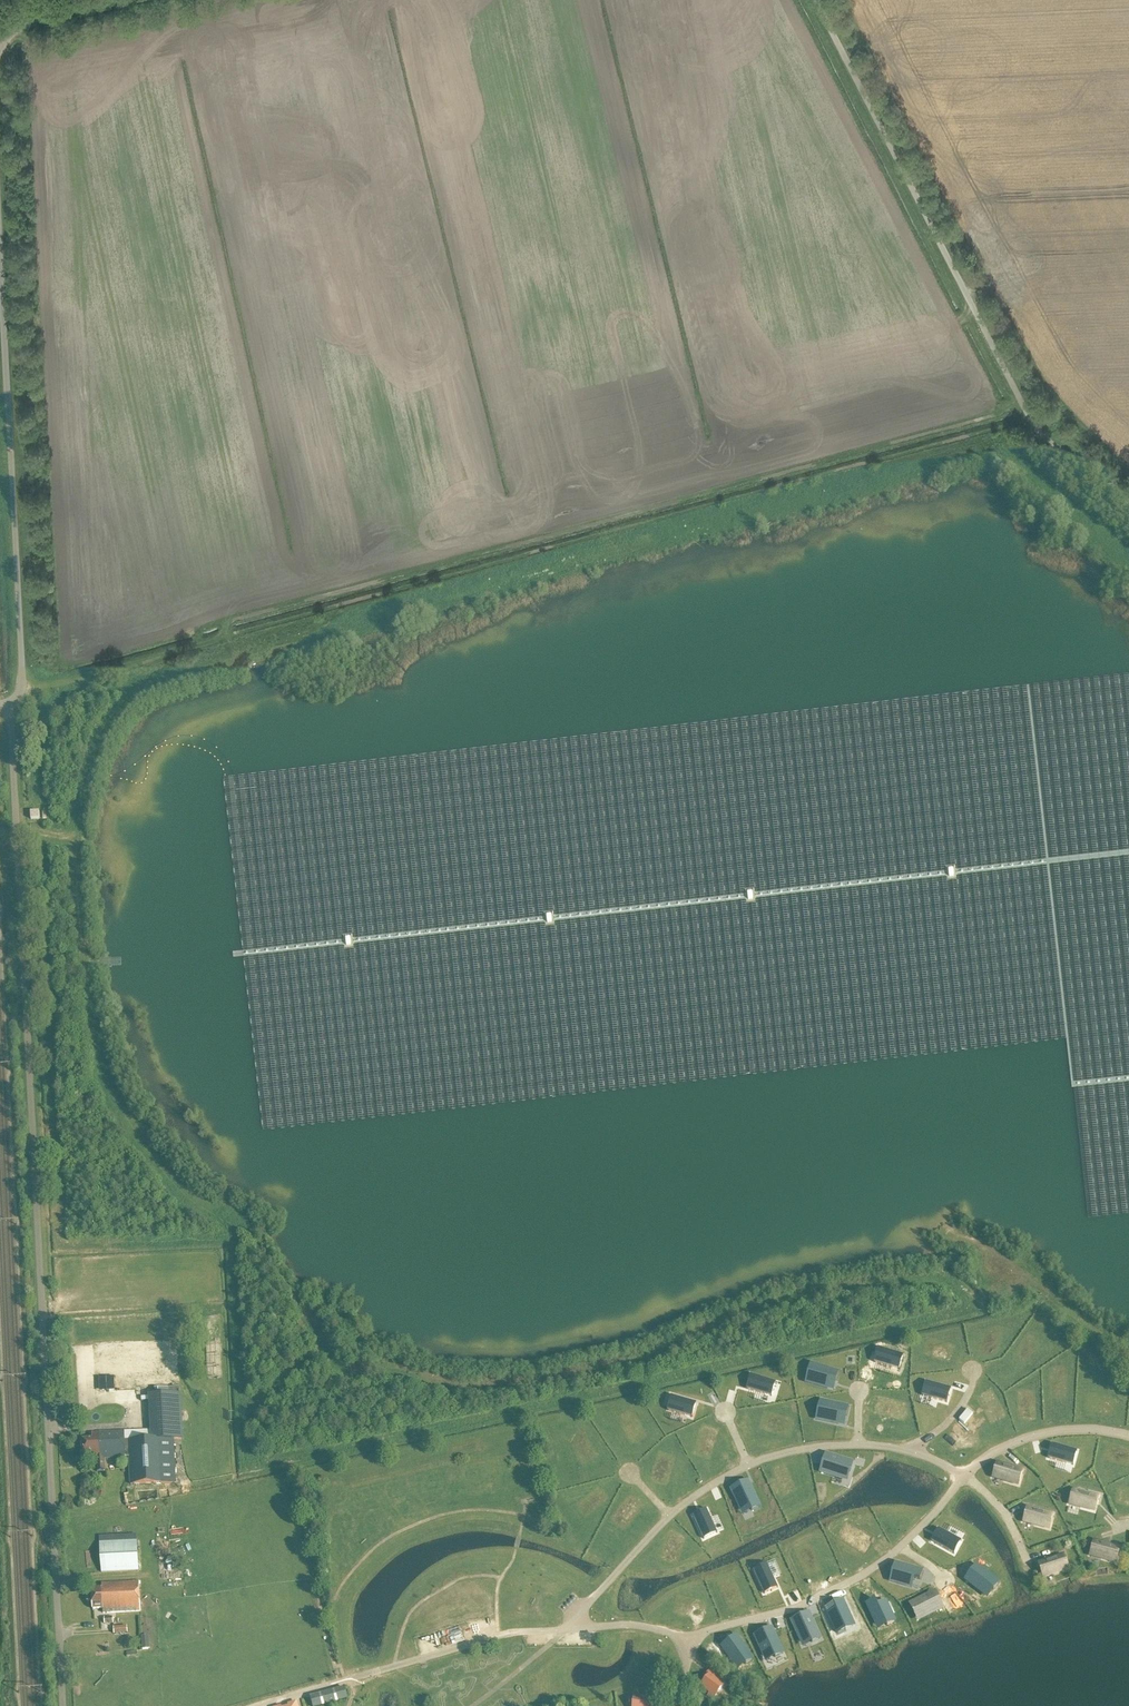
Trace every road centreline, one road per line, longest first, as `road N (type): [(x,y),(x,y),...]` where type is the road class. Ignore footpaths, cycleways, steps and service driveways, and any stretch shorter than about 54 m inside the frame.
road 1 (unclassified): [(64,1705),(11,709)]
road 2 (unclassified): [(1040,432),(816,0)]
road 3 (unclassified): [(11,709),(22,685),(0,234)]
road 4 (unclassified): [(0,50),(30,22),(106,0)]

